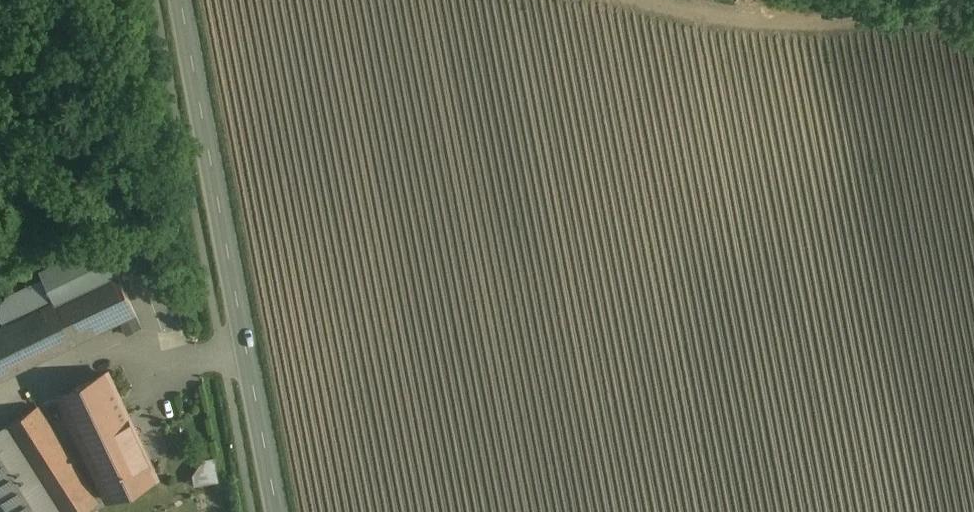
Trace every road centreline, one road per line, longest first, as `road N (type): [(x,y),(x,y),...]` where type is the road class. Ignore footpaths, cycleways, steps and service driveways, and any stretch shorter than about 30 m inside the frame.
road 1 (tertiary): [(181,0),(280,511)]

